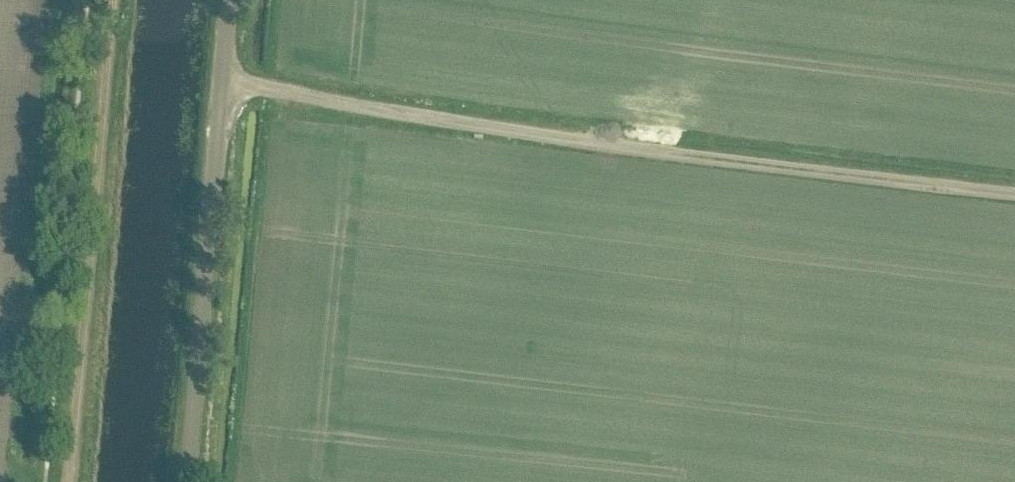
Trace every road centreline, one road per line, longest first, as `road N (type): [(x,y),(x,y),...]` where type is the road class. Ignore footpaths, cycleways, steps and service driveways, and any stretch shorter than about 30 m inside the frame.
road 1 (unclassified): [(186,481),(228,0)]
road 2 (track): [(120,0),(79,481)]

